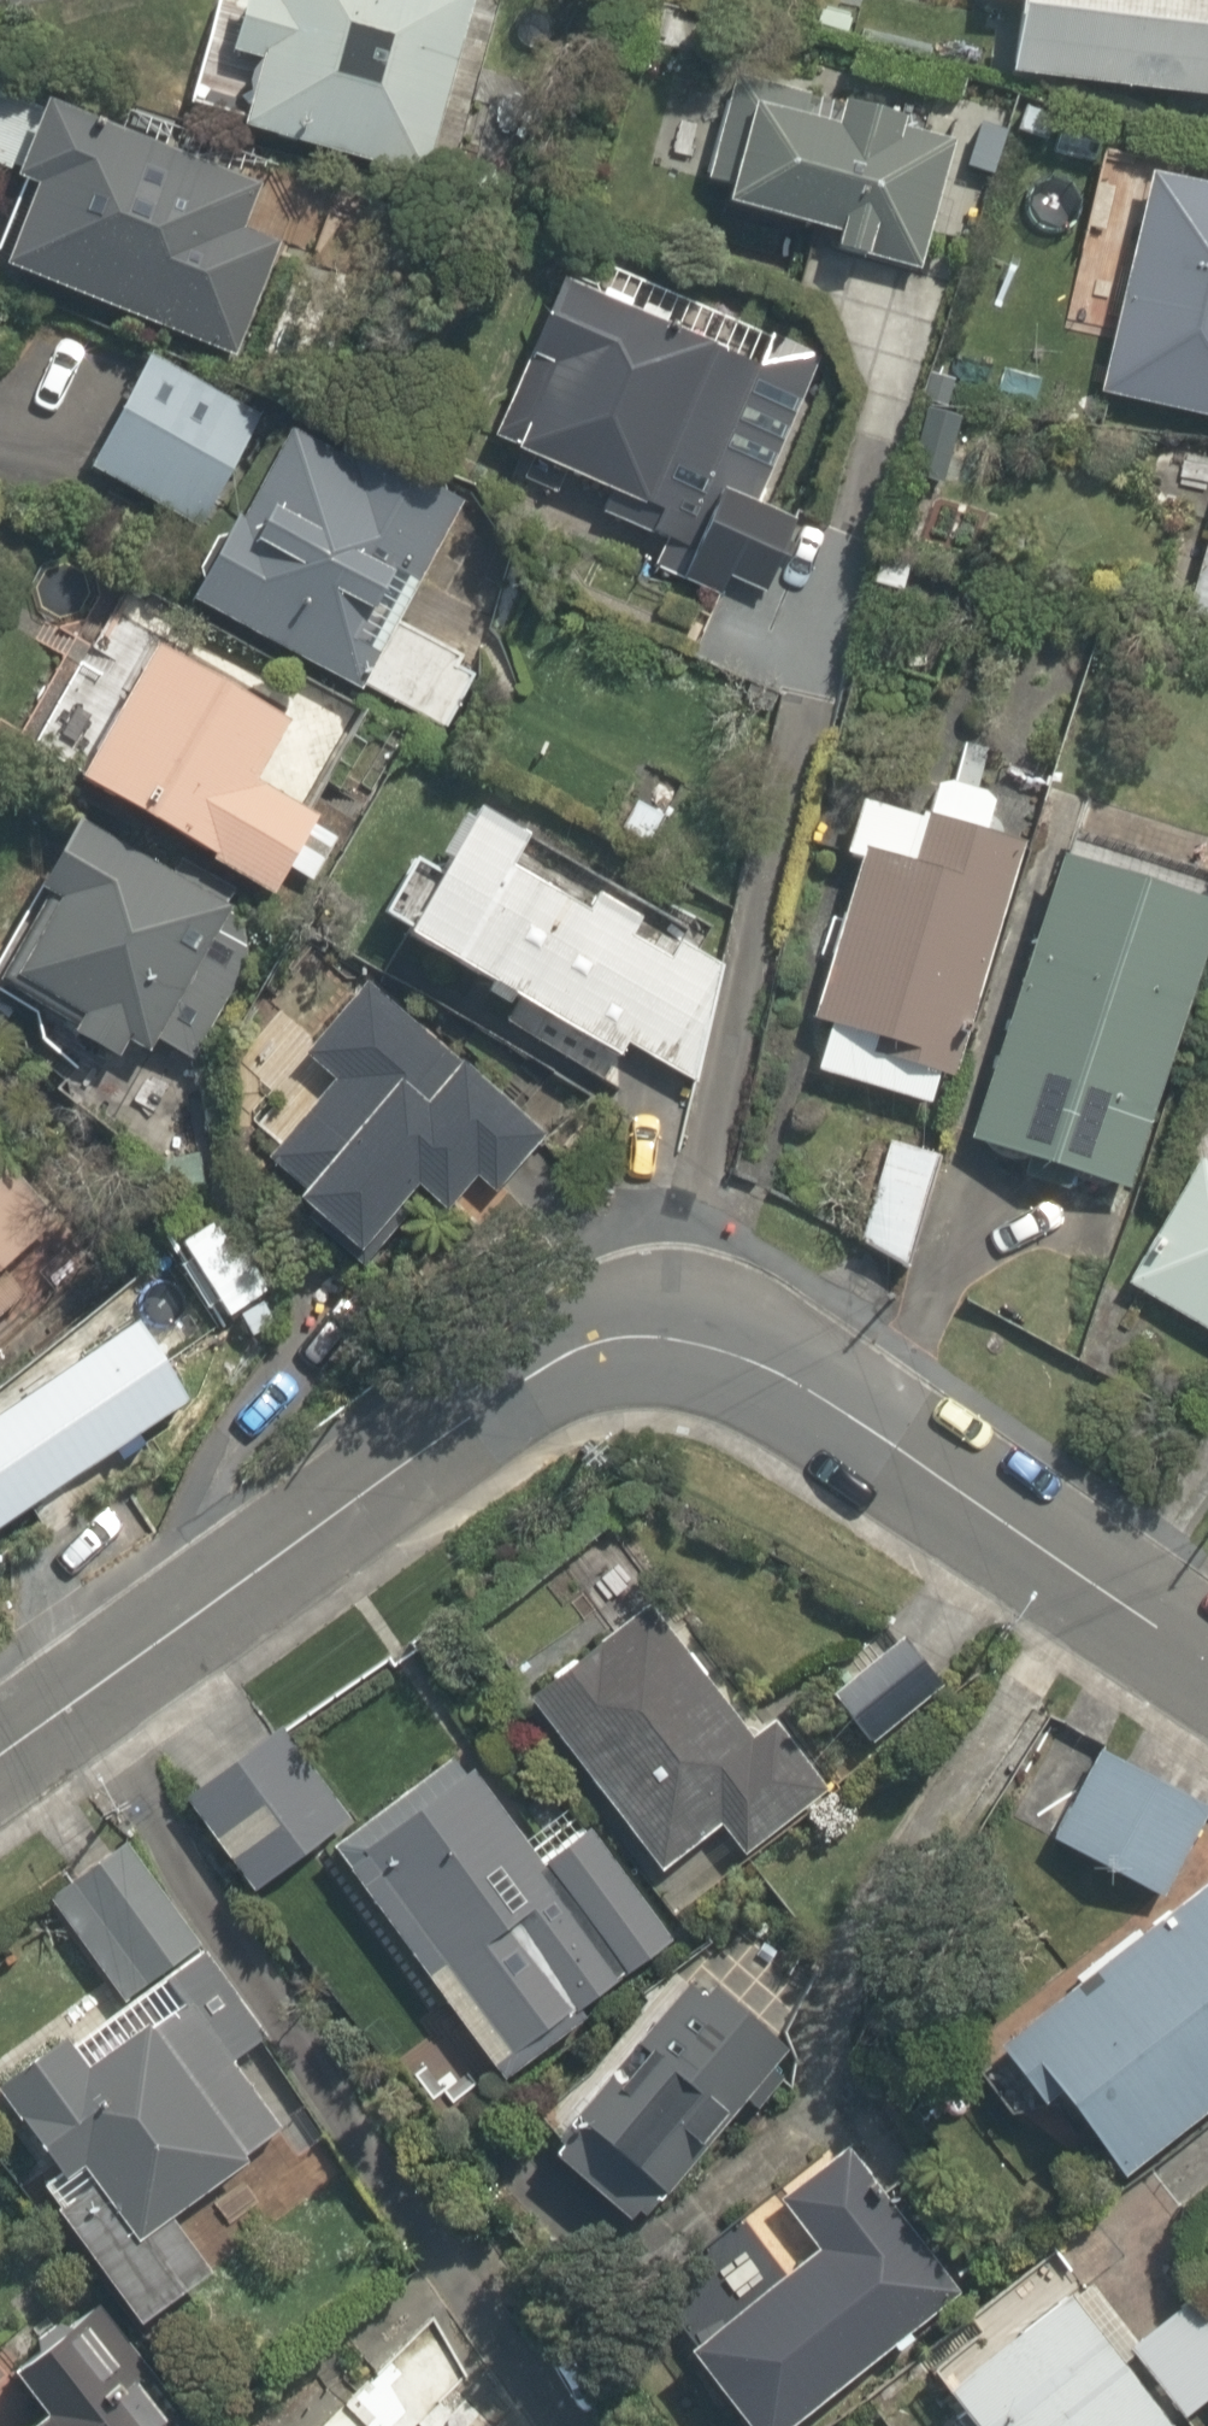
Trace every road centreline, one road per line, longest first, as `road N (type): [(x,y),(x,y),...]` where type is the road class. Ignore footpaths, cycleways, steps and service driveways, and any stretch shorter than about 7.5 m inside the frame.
road 1 (tertiary): [(1207,1663),(744,1351),(677,1333),(618,1335),(568,1353),(504,1395),(0,1764)]

